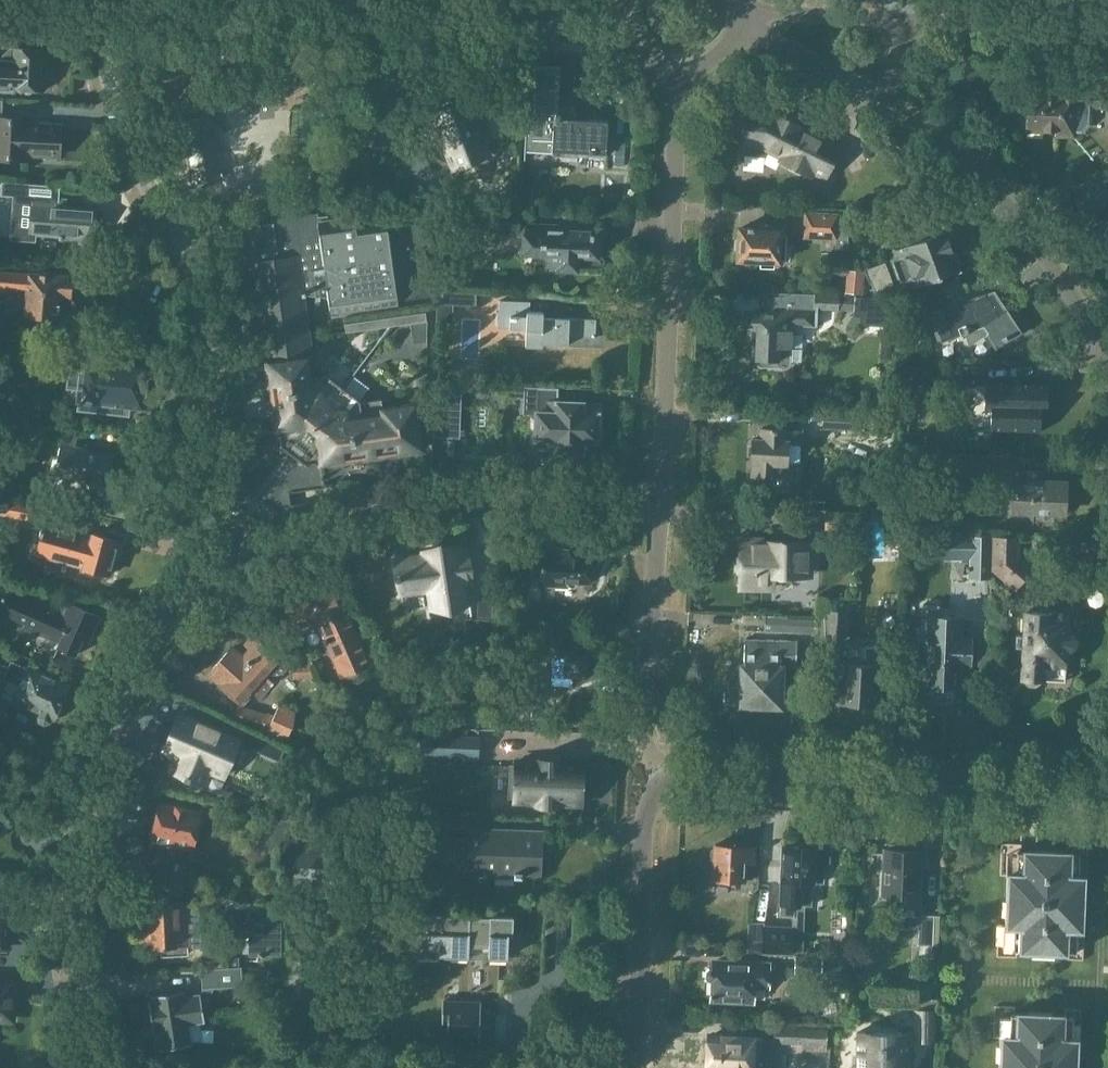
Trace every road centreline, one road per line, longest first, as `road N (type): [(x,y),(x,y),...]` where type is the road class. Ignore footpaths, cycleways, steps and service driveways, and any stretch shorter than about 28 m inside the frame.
road 1 (residential): [(114,0),(119,142),(190,273),(210,334),(213,434),(191,554),(201,594)]
road 2 (residential): [(93,1067),(66,884),(76,792),(132,662),(201,594)]
road 3 (residential): [(201,594),(344,522),(389,509),(512,491),(660,493)]
road 4 (secondary): [(1107,791),(683,776),(663,785)]
road 5 (residential): [(660,493),(680,63)]
road 6 (residential): [(1107,359),(1014,221),(893,105)]
road 7 (residential): [(663,785),(649,753),(660,493)]
road 8 (secondary): [(663,785),(651,805),(641,1067)]
road 9 (residential): [(631,12),(422,0)]
road 10 (residential): [(1107,33),(906,26)]
road 11 (residential): [(893,105),(755,16)]
road 12 (residential): [(906,26),(755,16)]

